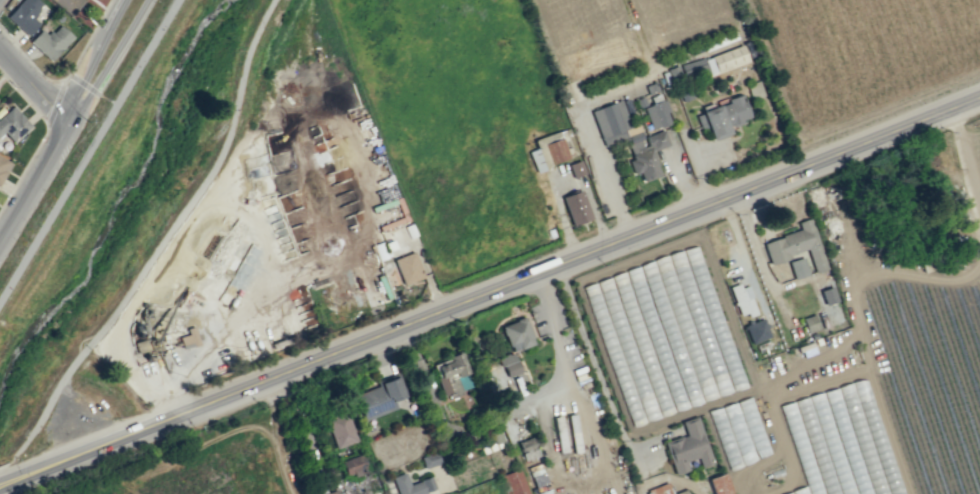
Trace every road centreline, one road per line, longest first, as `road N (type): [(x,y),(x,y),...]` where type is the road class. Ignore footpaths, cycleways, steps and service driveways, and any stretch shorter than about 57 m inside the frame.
road 1 (primary): [(0,484),(979,100)]
road 2 (track): [(820,165),(919,493)]
road 3 (secondary): [(66,123),(149,0)]
road 4 (secondary): [(119,0),(66,123)]
road 5 (secondary): [(0,239),(66,123)]

